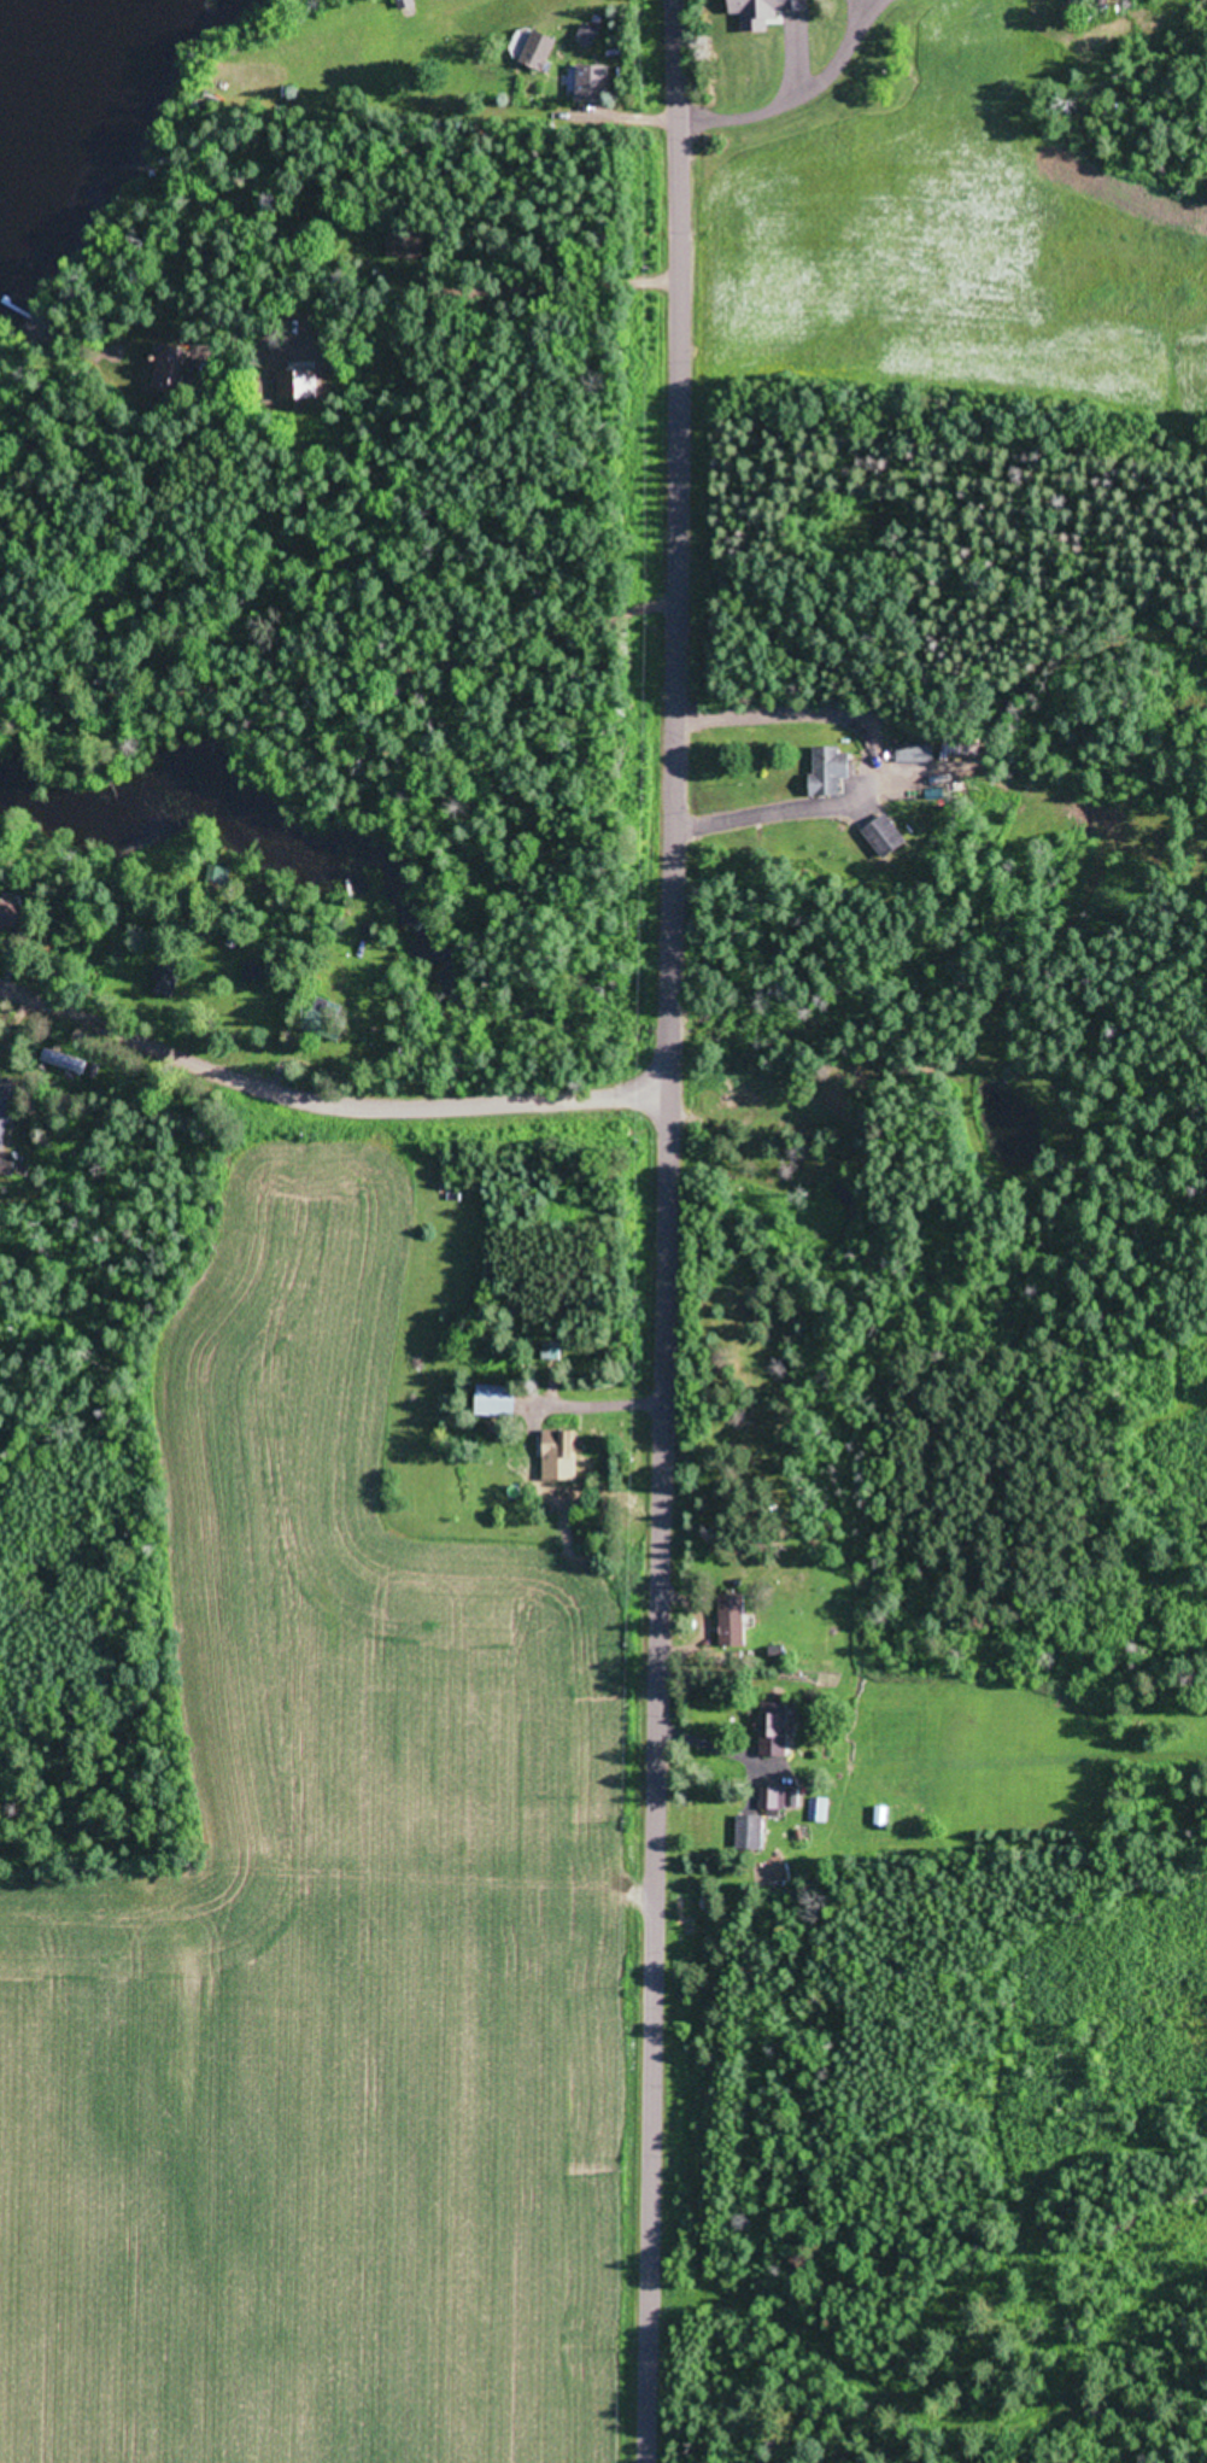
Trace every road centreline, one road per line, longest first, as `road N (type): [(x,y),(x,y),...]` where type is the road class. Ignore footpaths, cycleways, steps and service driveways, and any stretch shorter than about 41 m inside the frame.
road 1 (residential): [(657,2462),(666,984),(676,603)]
road 2 (track): [(0,993),(58,1002),(285,1094),(394,1106),(669,1092)]

